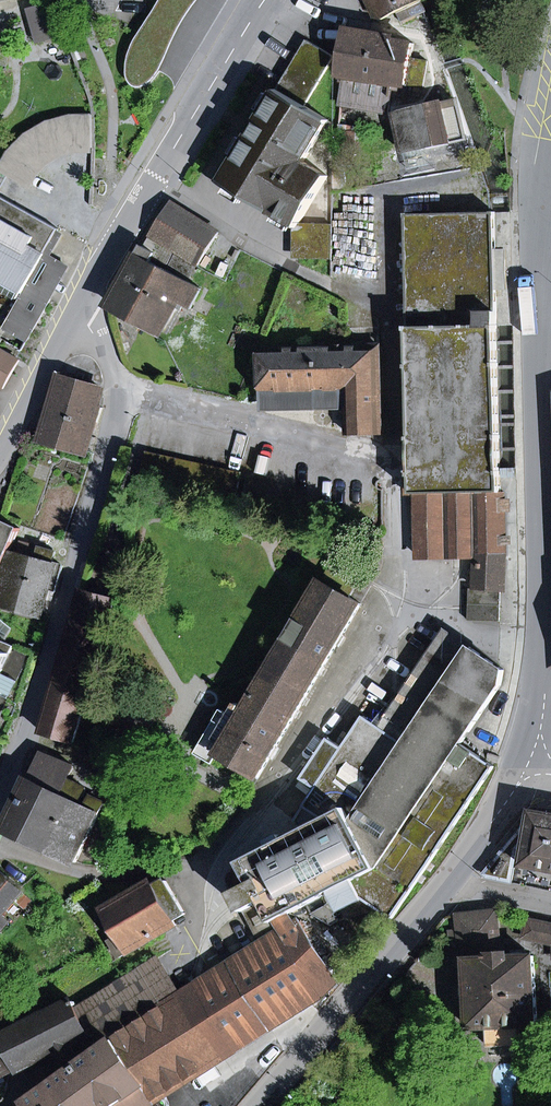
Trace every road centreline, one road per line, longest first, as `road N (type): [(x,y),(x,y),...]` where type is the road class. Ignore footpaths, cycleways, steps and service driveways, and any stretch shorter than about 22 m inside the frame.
road 1 (residential): [(77,317),(110,348),(121,394),(31,721),(0,797)]
road 2 (unclassified): [(523,761),(540,703),(550,610),(544,365),(550,295)]
road 3 (residential): [(262,0),(77,317)]
road 4 (residential): [(262,1105),(448,881)]
road 5 (residential): [(77,317),(0,445)]
road 6 (residential): [(448,881),(523,761)]

